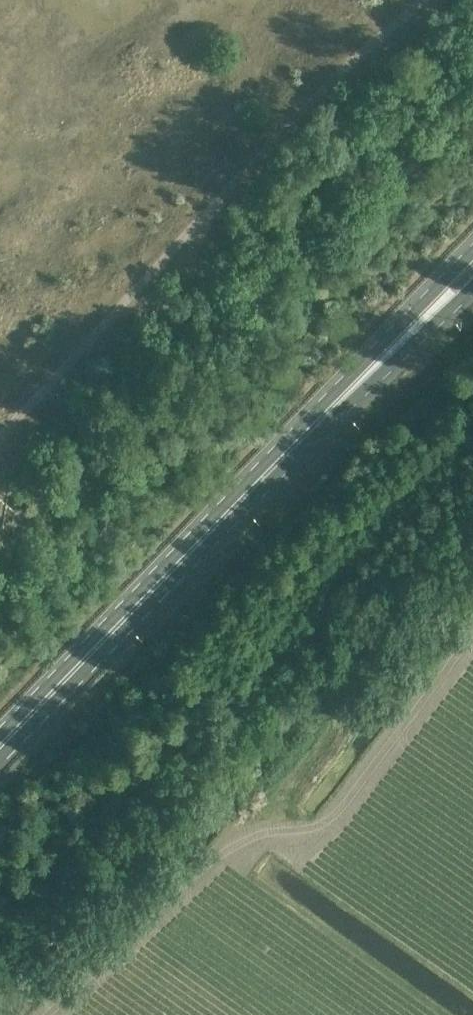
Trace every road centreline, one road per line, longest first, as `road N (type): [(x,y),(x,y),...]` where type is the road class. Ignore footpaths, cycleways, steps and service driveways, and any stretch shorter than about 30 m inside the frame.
road 1 (track): [(36,1014),(223,842),(311,831),(472,619)]
road 2 (track): [(0,435),(344,64),(417,0)]
road 3 (primary): [(336,404),(0,740)]
road 4 (primary): [(472,250),(336,404)]
road 5 (primary): [(336,404),(472,282)]

